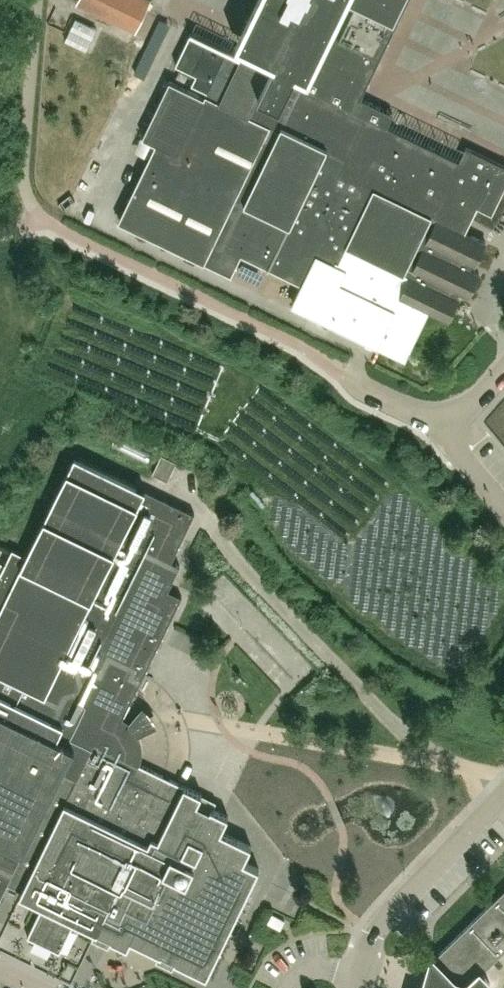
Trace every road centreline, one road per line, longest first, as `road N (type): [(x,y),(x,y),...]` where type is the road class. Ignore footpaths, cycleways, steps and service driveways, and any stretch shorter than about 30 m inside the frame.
road 1 (unclassified): [(356,987),(365,952),(396,902),(503,793)]

